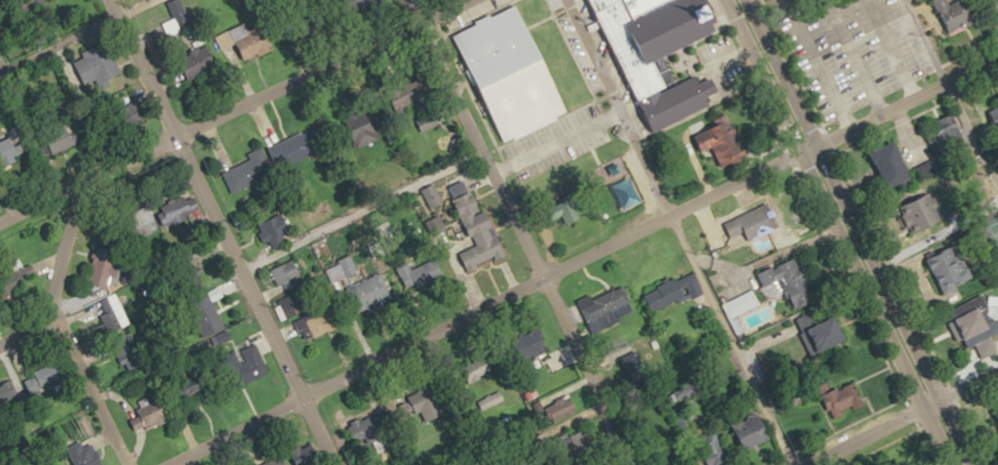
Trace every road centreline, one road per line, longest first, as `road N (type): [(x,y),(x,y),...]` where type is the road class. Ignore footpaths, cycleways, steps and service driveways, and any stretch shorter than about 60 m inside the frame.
road 1 (residential): [(805,154),(537,274),(154,464)]
road 2 (residential): [(633,464),(402,0)]
road 3 (residential): [(565,0),(794,464)]
road 4 (tertiary): [(343,464),(116,0)]
road 5 (tertiary): [(954,464),(731,0)]
road 6 (residential): [(0,220),(463,0)]
road 7 (residential): [(805,154),(997,59)]
road 8 (residential): [(0,337),(52,312),(77,184)]
road 9 (residential): [(120,464),(52,312)]
road 10 (residential): [(464,464),(600,398)]
road 11 (residential): [(805,464),(924,402)]

